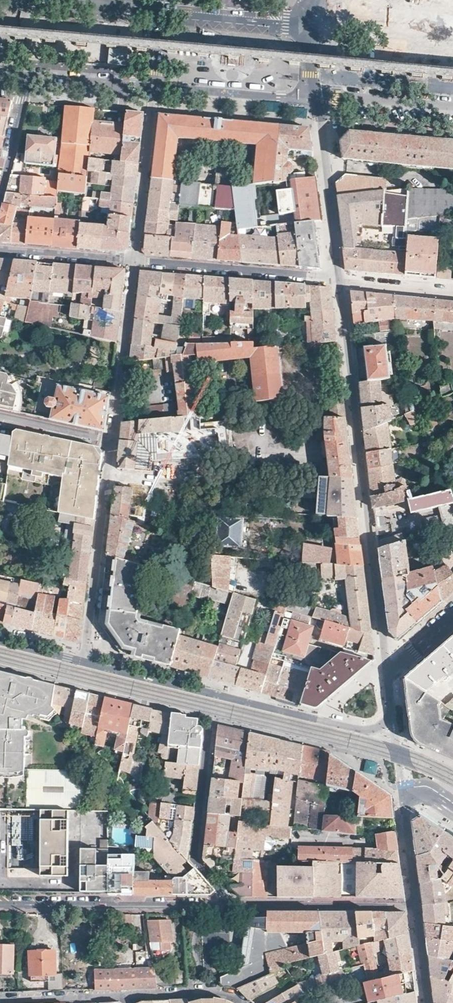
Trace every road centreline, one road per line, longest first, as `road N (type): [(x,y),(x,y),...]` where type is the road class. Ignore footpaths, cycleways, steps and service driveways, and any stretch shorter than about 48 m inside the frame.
road 1 (residential): [(340,281),(387,673)]
road 2 (residential): [(318,719),(84,662)]
road 3 (residential): [(0,902),(237,905)]
road 4 (residential): [(84,662),(111,443)]
road 5 (residential): [(0,658),(212,710)]
road 6 (residential): [(212,710),(196,860),(237,905)]
road 7 (residential): [(340,281),(133,263)]
road 8 (residential): [(314,98),(340,281)]
road 9 (residential): [(111,443),(133,263)]
road 10 (residential): [(237,905),(414,907)]
road 11 (residential): [(133,263),(153,88)]
road 12 (residential): [(414,907),(400,787),(442,799)]
road 13 (tertiary): [(161,12),(285,24),(308,14)]
road 14 (residential): [(314,98),(452,109)]
road 15 (residential): [(133,263),(0,250)]
road 16 (residential): [(125,996),(0,1000)]
road 17 (residential): [(153,88),(31,78)]
road 18 (residential): [(245,1002),(215,994),(125,996)]
road 19 (residential): [(31,78),(0,194)]

